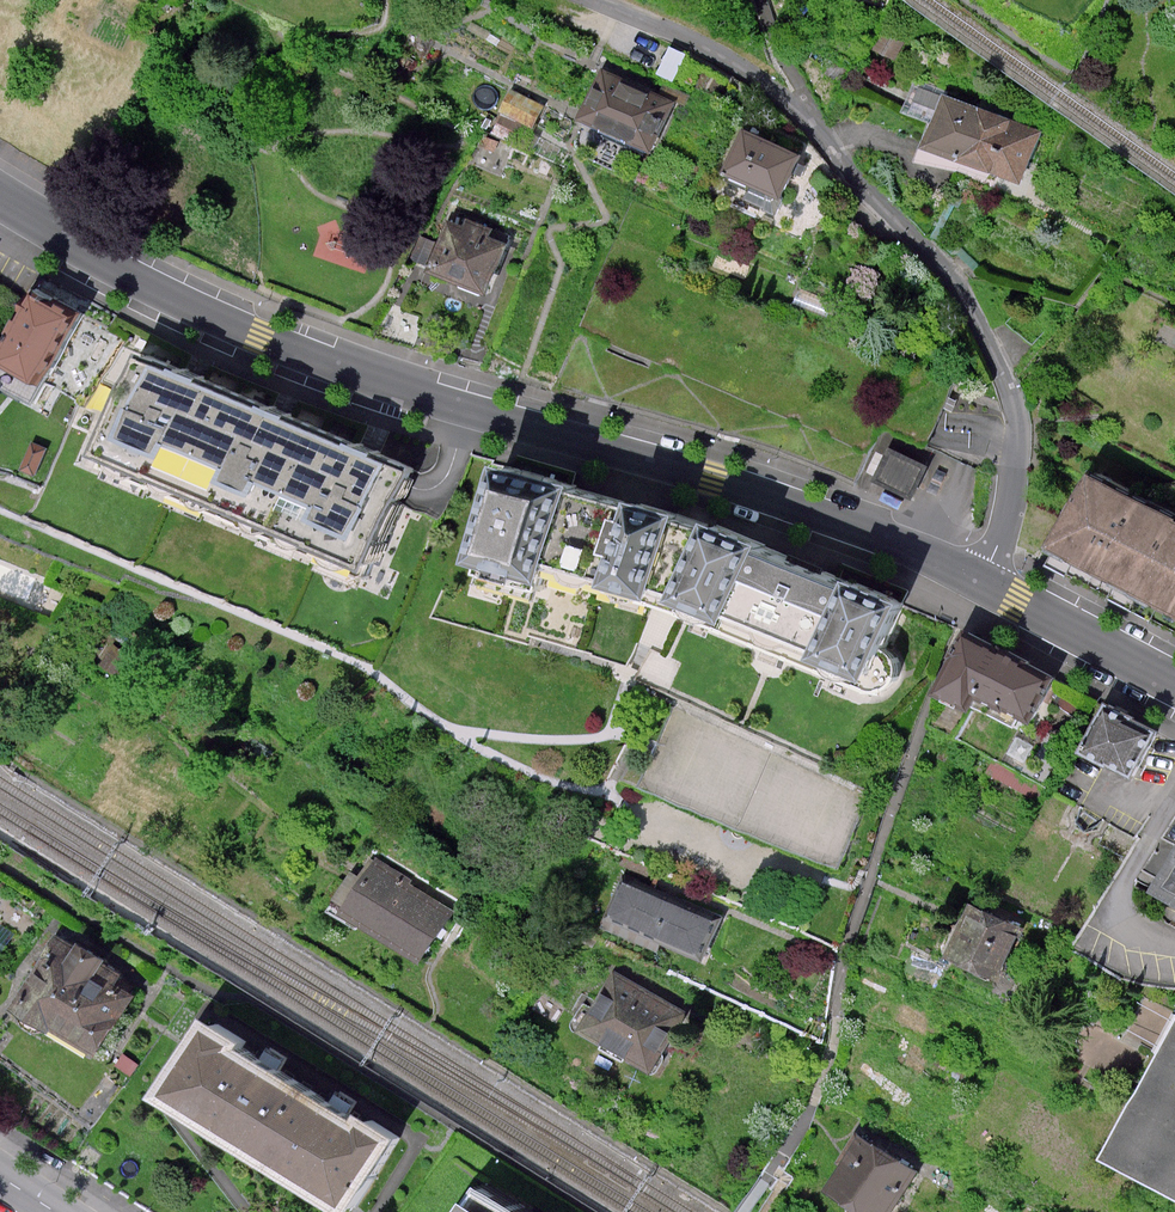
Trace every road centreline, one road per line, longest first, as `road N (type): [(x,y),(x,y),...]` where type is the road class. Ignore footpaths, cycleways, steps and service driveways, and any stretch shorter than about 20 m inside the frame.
road 1 (unclassified): [(980,579),(893,539),(713,478),(411,392),(260,336),(0,202)]
road 2 (residential): [(980,579),(1013,487),(1016,418),(993,353),(950,272),(813,122),(740,65),(592,0)]
road 3 (unclassified): [(1174,684),(980,579)]

